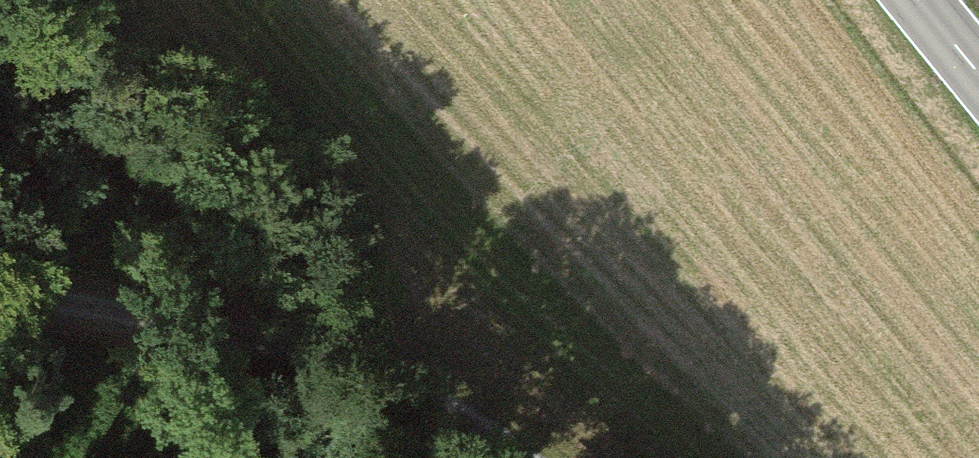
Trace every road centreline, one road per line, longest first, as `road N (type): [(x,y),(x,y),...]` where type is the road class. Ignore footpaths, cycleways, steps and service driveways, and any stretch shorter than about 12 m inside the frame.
road 1 (track): [(541,457),(468,387),(327,346),(0,288)]
road 2 (track): [(468,387),(106,0)]

